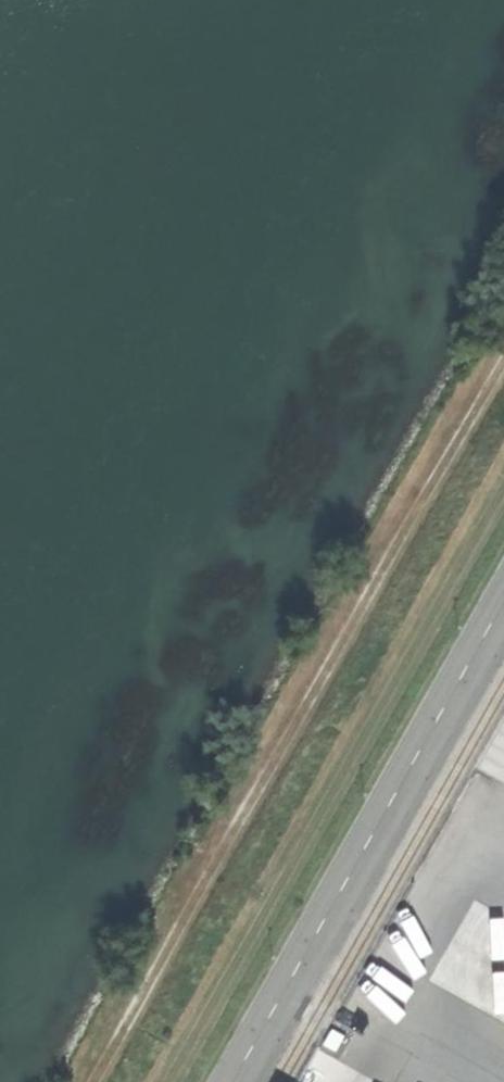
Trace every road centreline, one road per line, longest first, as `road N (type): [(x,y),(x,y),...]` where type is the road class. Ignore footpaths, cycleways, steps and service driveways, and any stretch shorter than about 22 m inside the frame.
road 1 (unclassified): [(235,1081),(503,606)]

